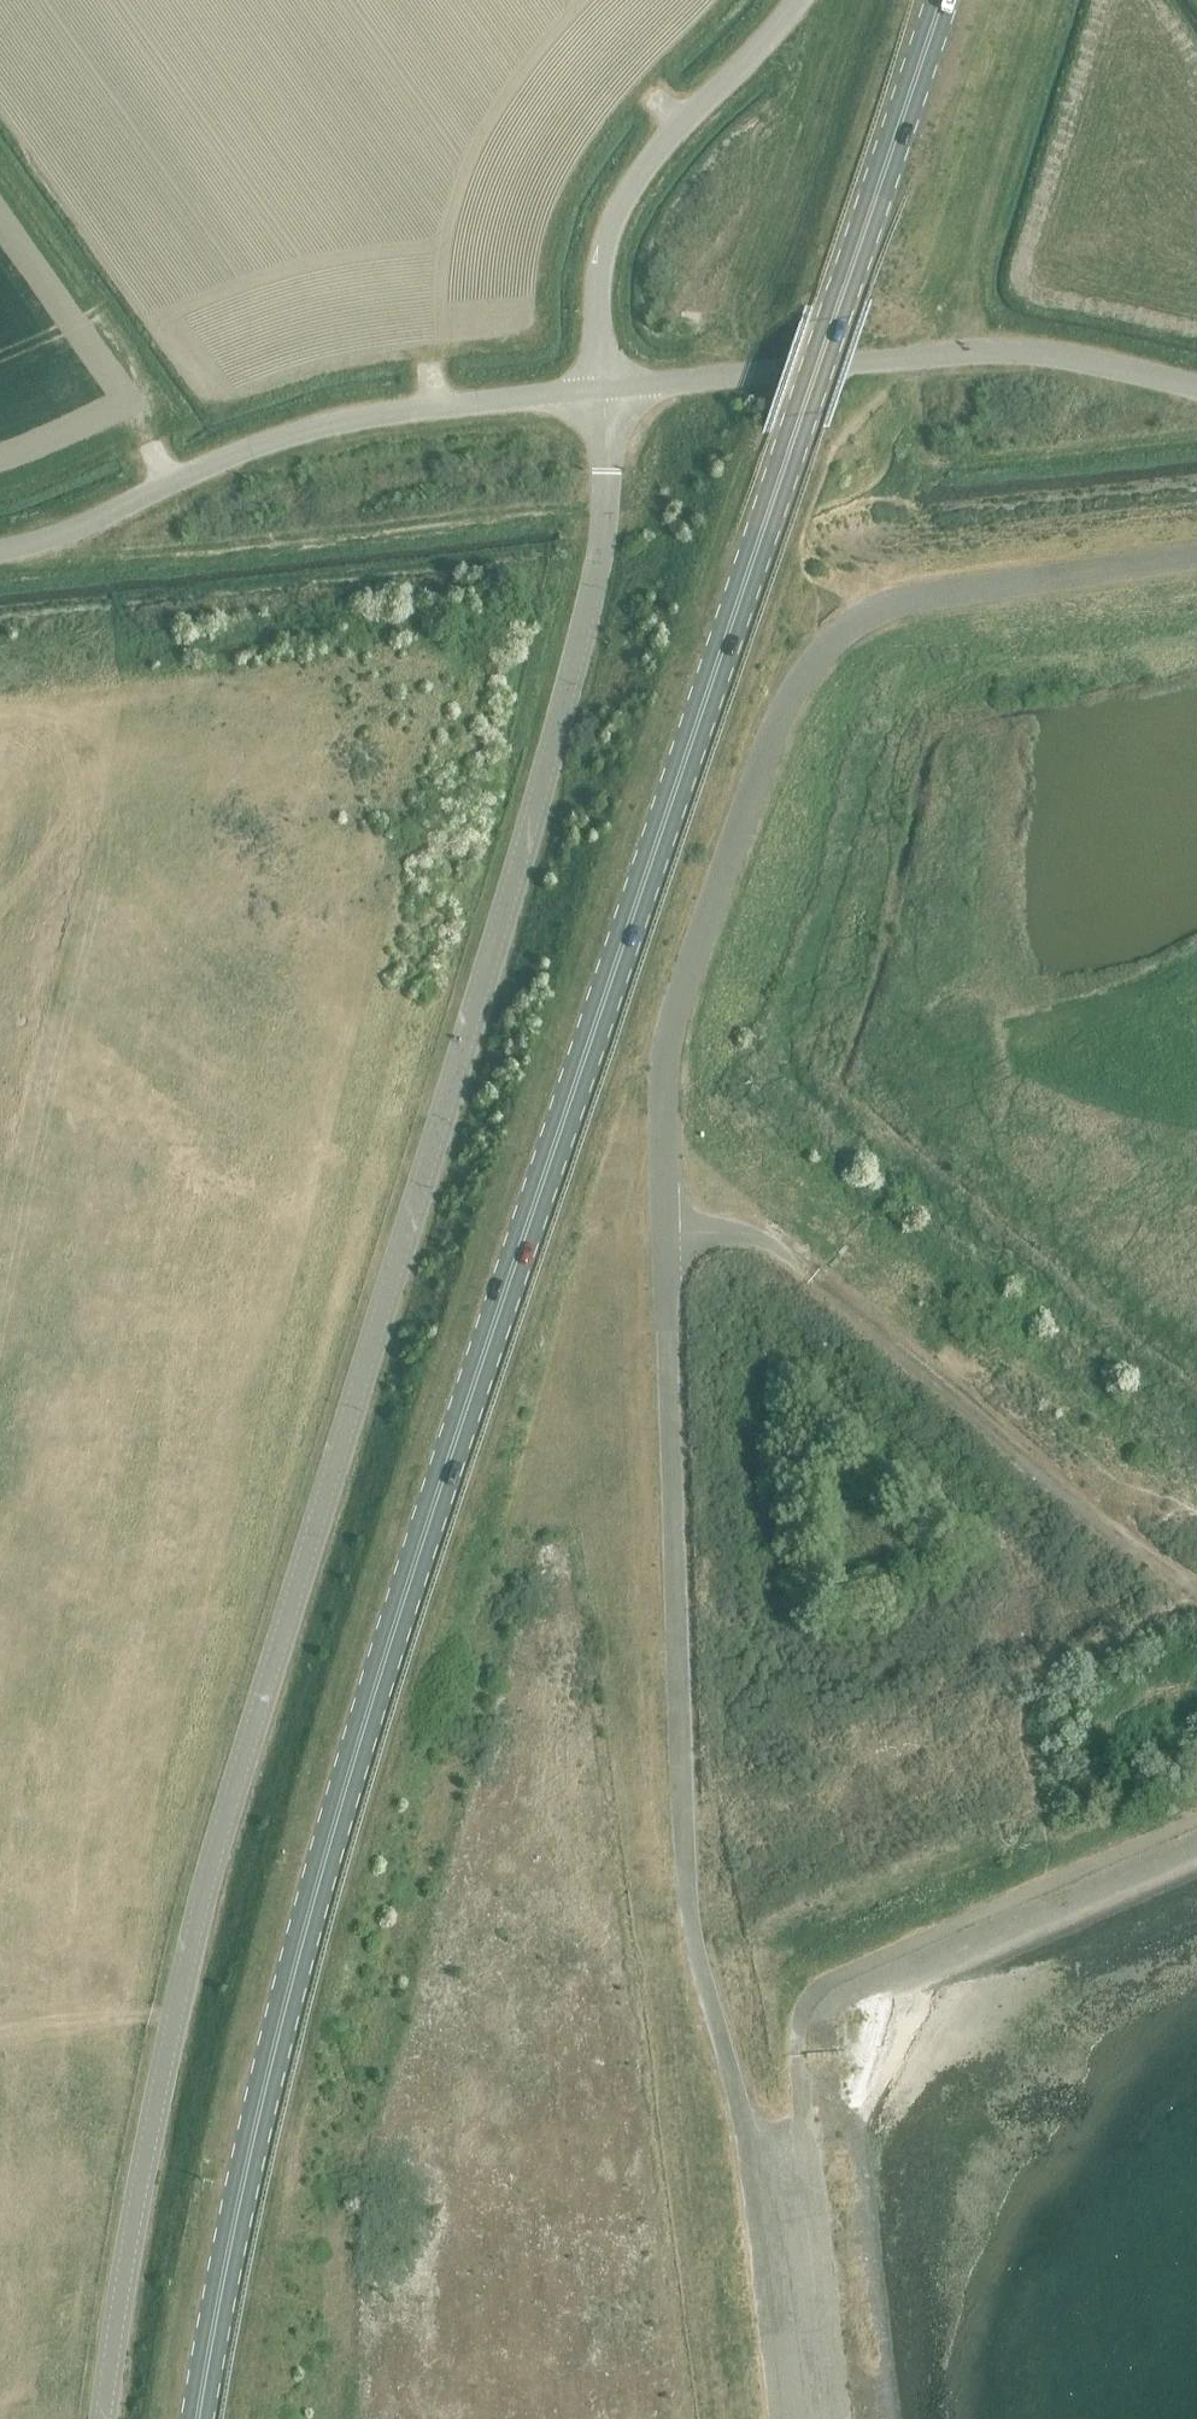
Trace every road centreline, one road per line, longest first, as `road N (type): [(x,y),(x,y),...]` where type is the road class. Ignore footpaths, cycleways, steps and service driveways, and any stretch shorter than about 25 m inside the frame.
road 1 (primary): [(197,2418),(249,2171),(366,1720),(941,0)]
road 2 (unclassified): [(103,2418),(153,2127),(214,1856),(520,861),(593,592),(605,523),(604,390)]
road 3 (unclassified): [(663,1227),(667,1023),(803,661),(880,605),(1196,557)]
road 4 (unclassified): [(762,2141),(678,1871),(663,1227)]
road 5 (unclassified): [(1037,1672),(1150,1618),(1163,1602),(1162,1585),(746,1230),(663,1227)]
road 6 (unclassified): [(604,390),(339,421),(0,551)]
road 7 (unclassified): [(604,390),(1014,351),(1196,387)]
road 8 (unclassified): [(798,0),(743,69),(680,122),(622,203),(600,269),(604,390)]
road 9 (unclassified): [(762,2141),(797,2418)]

